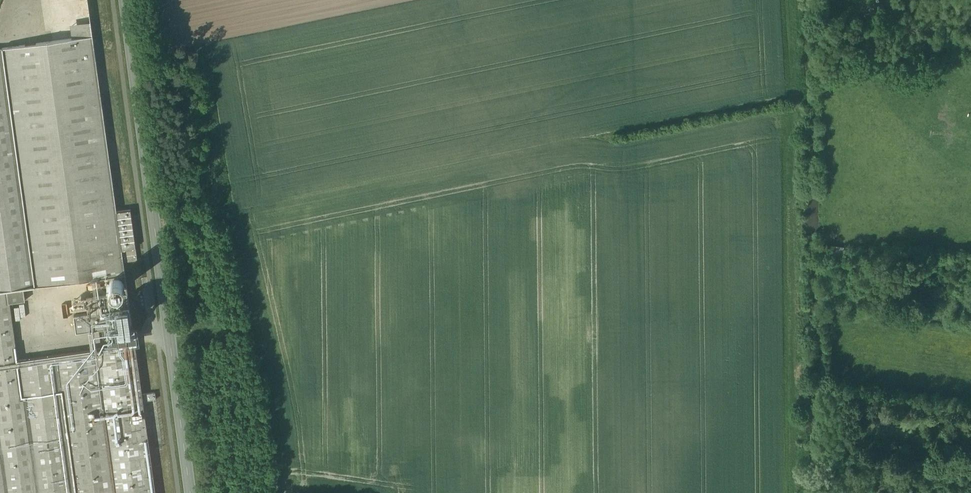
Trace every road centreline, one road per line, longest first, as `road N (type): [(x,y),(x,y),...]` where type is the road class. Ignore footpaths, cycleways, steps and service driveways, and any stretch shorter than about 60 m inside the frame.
road 1 (tertiary): [(126,0),(191,492)]

